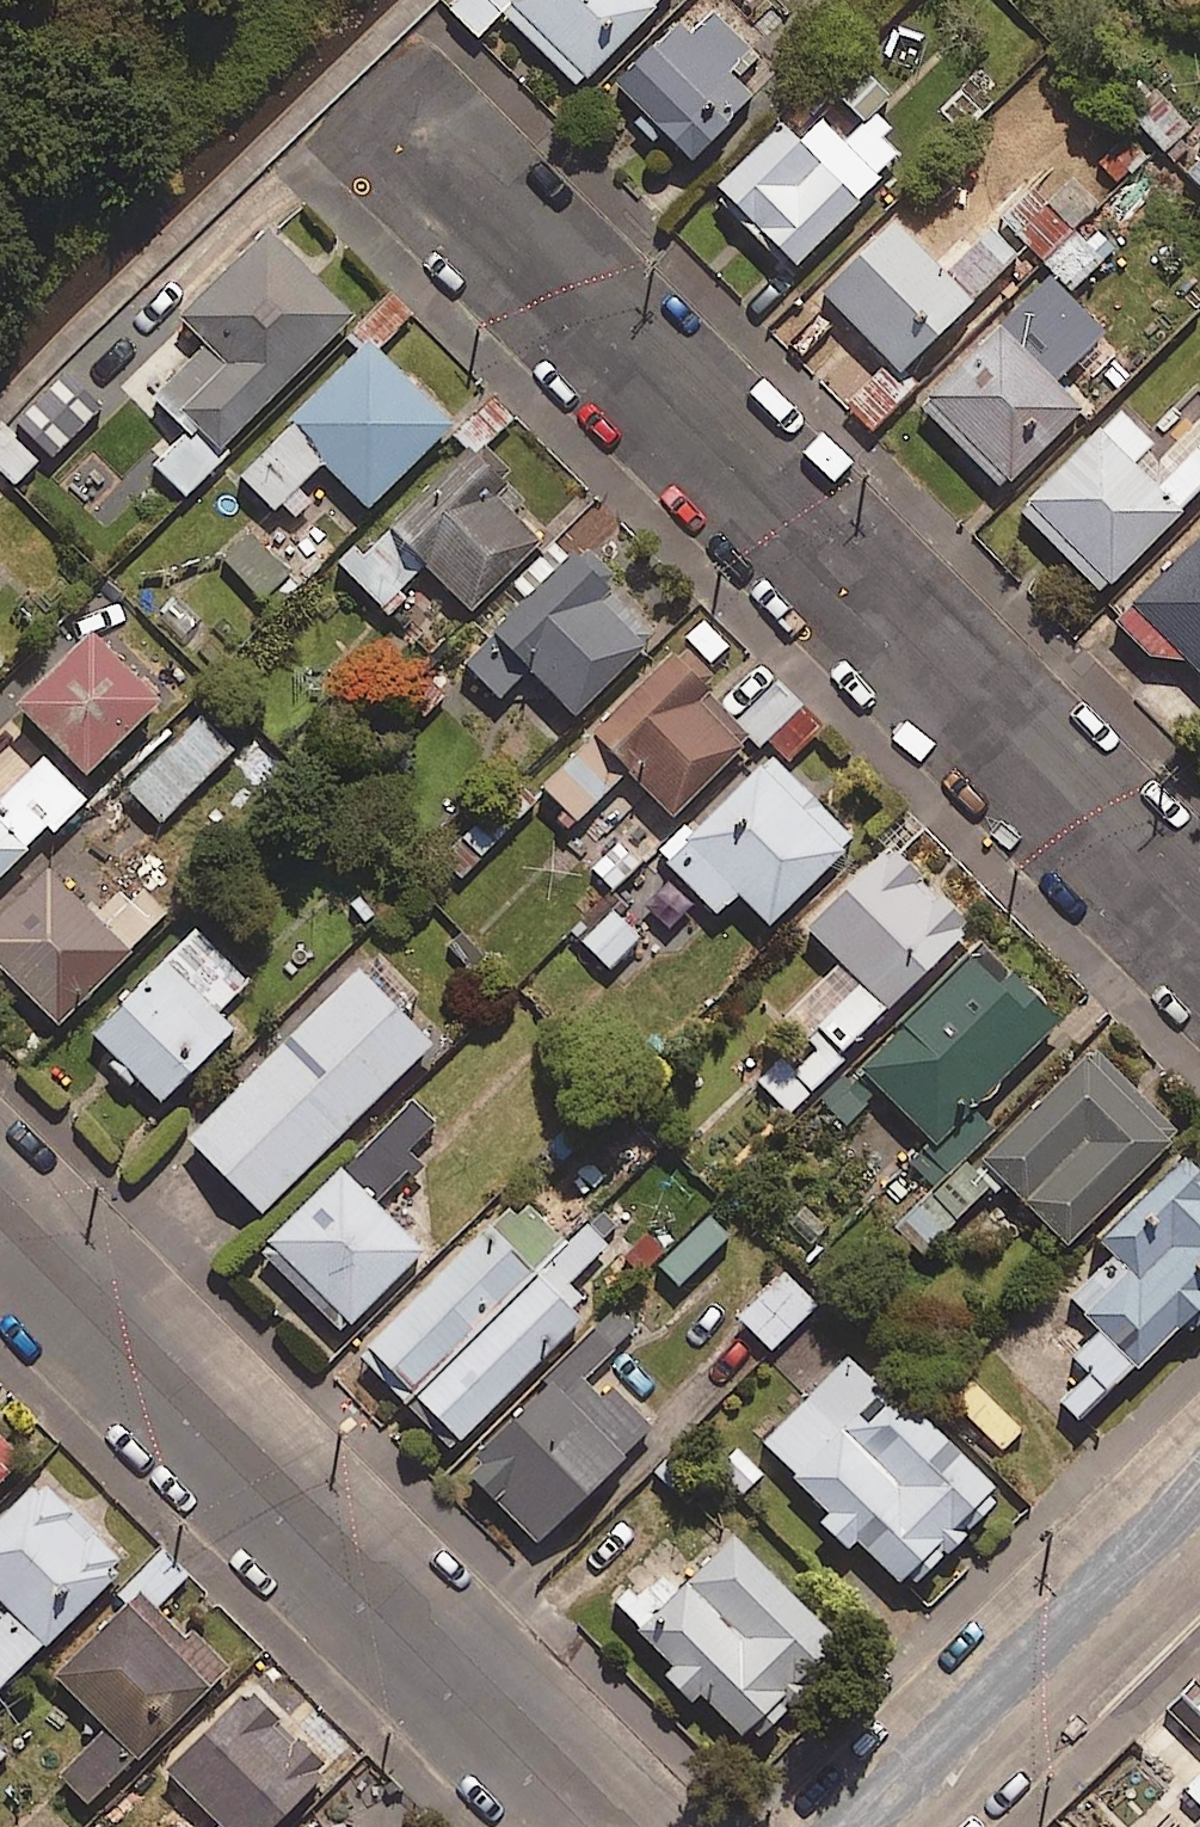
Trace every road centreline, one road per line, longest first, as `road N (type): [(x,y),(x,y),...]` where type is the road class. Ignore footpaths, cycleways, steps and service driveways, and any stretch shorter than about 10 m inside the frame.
road 1 (residential): [(1199,947),(391,124)]
road 2 (residential): [(0,1185),(611,1826)]
road 3 (residential): [(878,1826),(1199,1507)]

